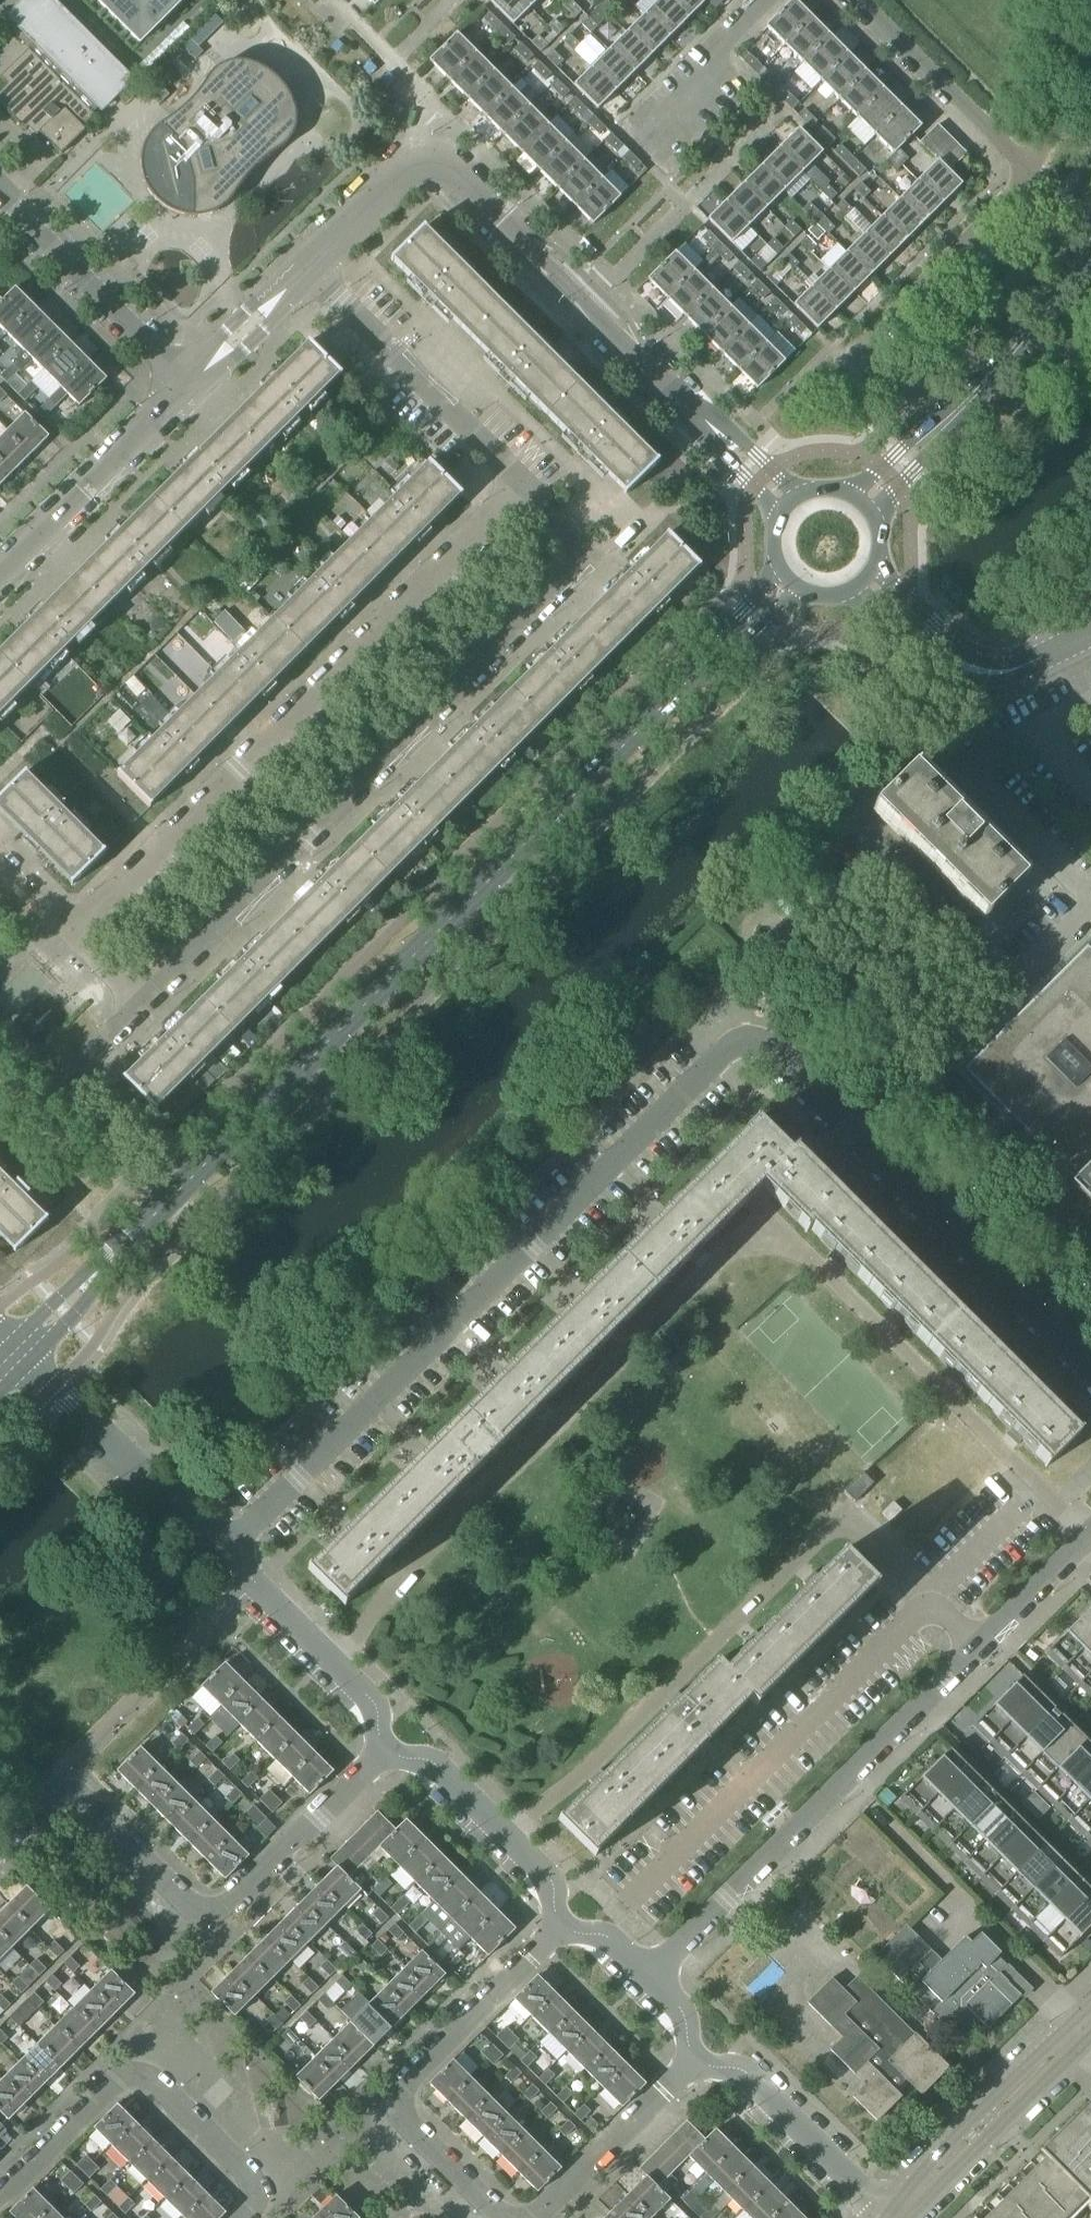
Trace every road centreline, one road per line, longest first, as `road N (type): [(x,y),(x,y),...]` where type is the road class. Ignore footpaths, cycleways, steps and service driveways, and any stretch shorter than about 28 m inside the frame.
road 1 (residential): [(237,1539),(737,1044),(765,1047),(1090,1367)]
road 2 (tertiary): [(165,1198),(707,666)]
road 3 (residential): [(522,486),(73,932),(146,1002)]
road 4 (residential): [(146,1002),(584,566),(584,551),(522,486)]
road 5 (residential): [(713,429),(443,162),(413,166),(309,273)]
road 6 (residential): [(0,1840),(62,1778),(189,1906),(229,1906),(389,1749)]
road 7 (residential): [(632,1900),(926,1608),(969,1652)]
road 8 (residential): [(969,1652),(648,1979)]
road 9 (residential): [(509,2217),(412,2130),(403,2106),(408,2078),(563,1922)]
road 10 (residential): [(246,2217),(247,2173),(155,2082),(138,2078),(121,2081),(0,2199)]
road 11 (residential): [(877,855),(1010,990),(1090,911)]
road 12 (residential): [(522,486),(309,273)]
road 13 (residential): [(237,1539),(194,1525),(18,1347)]
road 14 (residential): [(0,573),(193,381)]
road 15 (residential): [(193,381),(0,191)]
road 16 (residential): [(165,1198),(72,1105),(74,1073),(146,1002)]
road 17 (residential): [(389,1749),(364,1695),(250,1580),(237,1539)]
road 18 (residential): [(897,2217),(1079,2032)]
road 19 (residential): [(846,355),(1028,173)]
road 20 (residential): [(563,1922),(548,1877),(442,1772),(389,1749)]
road 21 (residential): [(887,2217),(748,2076),(696,2062)]
road 22 (residential): [(1028,173),(846,0)]
road 23 (tertiary): [(948,420),(1090,239)]
road 24 (residential): [(696,2062),(528,2217)]
road 25 (tertiary): [(18,1347),(165,1198)]
road 26 (residential): [(651,124),(769,0)]
road 27 (residential): [(1090,1531),(969,1652)]
road 28 (residential): [(193,381),(309,273)]
road 29 (unclassified): [(856,588),(930,662),(968,669)]
road 30 (unclassified): [(968,669),(874,567)]
road 31 (unclassified): [(1090,632),(1016,669),(968,669)]
road 32 (tertiary): [(707,666),(731,657),(803,590)]
road 33 (tertiary): [(782,572),(715,637),(707,666)]
road 34 (tertiary): [(948,420),(910,442),(855,498)]
road 35 (tertiary): [(873,516),(948,420)]

